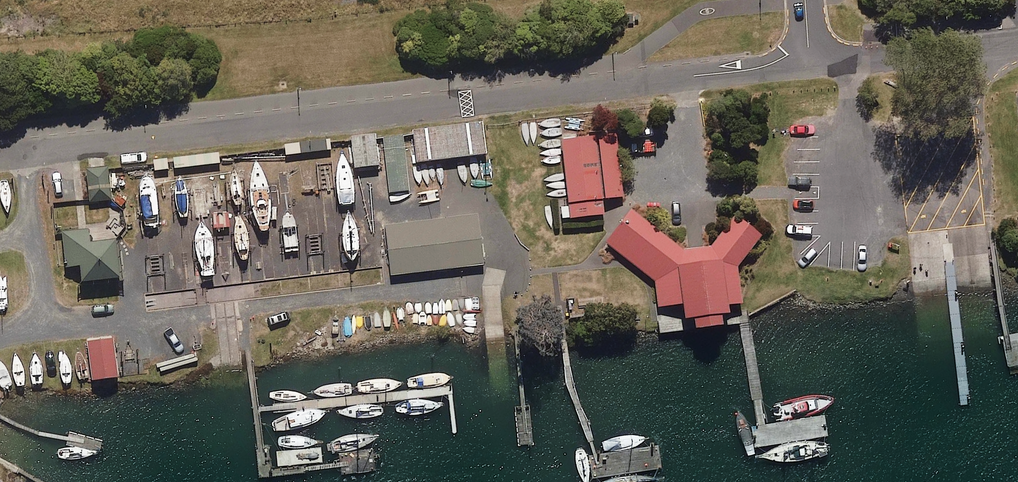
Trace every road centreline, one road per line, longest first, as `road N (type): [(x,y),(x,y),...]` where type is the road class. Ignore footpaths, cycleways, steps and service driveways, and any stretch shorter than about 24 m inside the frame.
road 1 (unclassified): [(0,156),(757,68),(813,45)]
road 2 (unclassified): [(813,45),(844,60),(1017,44)]

